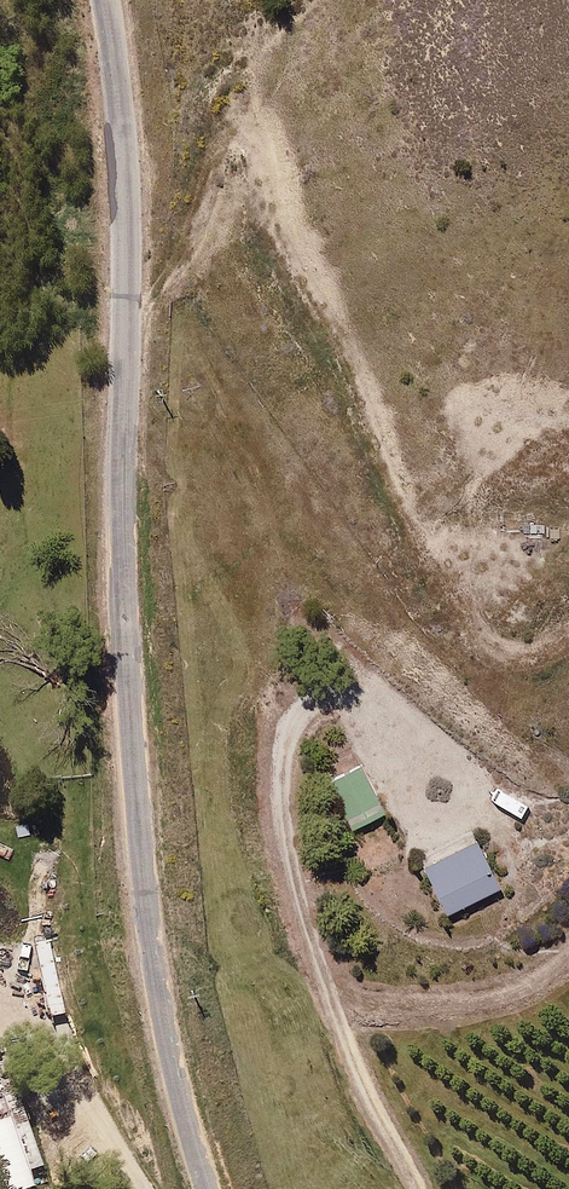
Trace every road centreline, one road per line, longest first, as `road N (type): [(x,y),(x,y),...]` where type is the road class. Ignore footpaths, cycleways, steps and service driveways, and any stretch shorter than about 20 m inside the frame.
road 1 (unclassified): [(211,1188),(161,1019),(144,895),(123,455),(128,248),(105,0)]
road 2 (track): [(126,326),(167,263),(200,152),(224,127),(253,128),(335,347),(467,625),(532,646),(568,636)]

